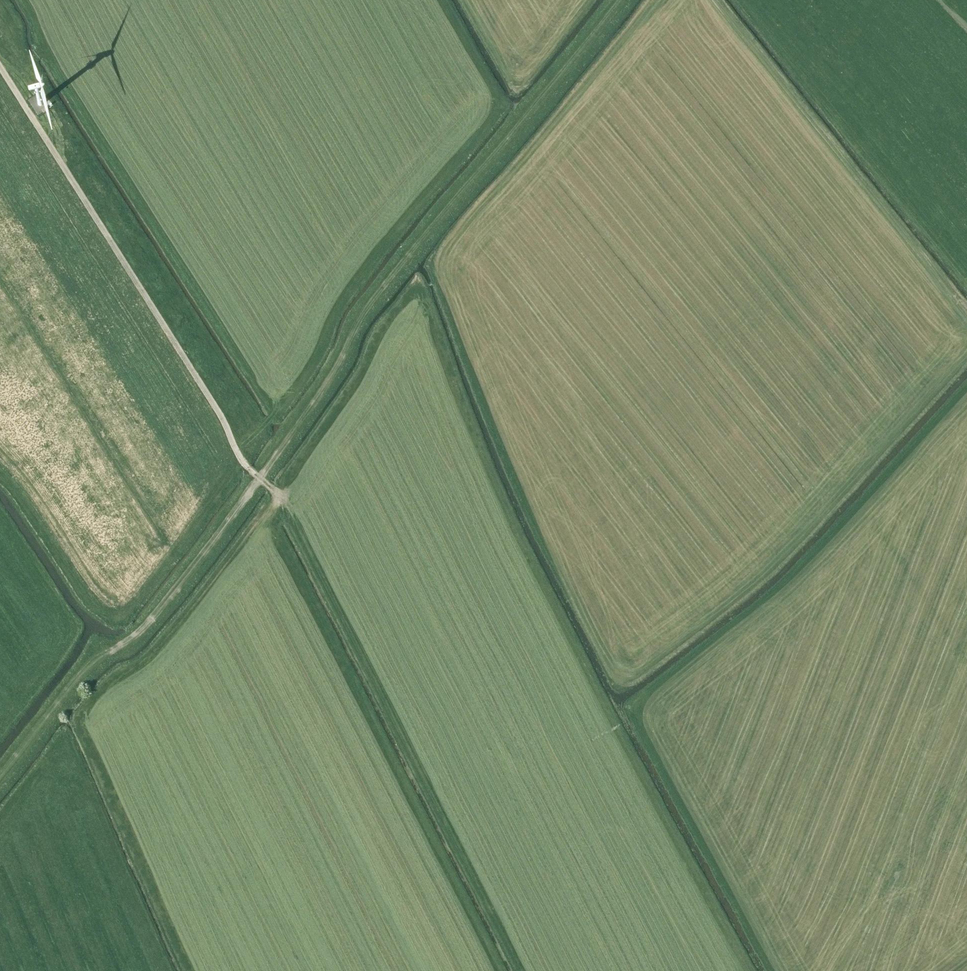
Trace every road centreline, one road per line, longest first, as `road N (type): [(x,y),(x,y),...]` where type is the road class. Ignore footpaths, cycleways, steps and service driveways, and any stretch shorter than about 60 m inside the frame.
road 1 (track): [(626,0),(469,177),(144,632),(96,661),(0,775)]
road 2 (track): [(260,479),(292,515),(524,970)]
road 3 (track): [(717,0),(966,310)]

